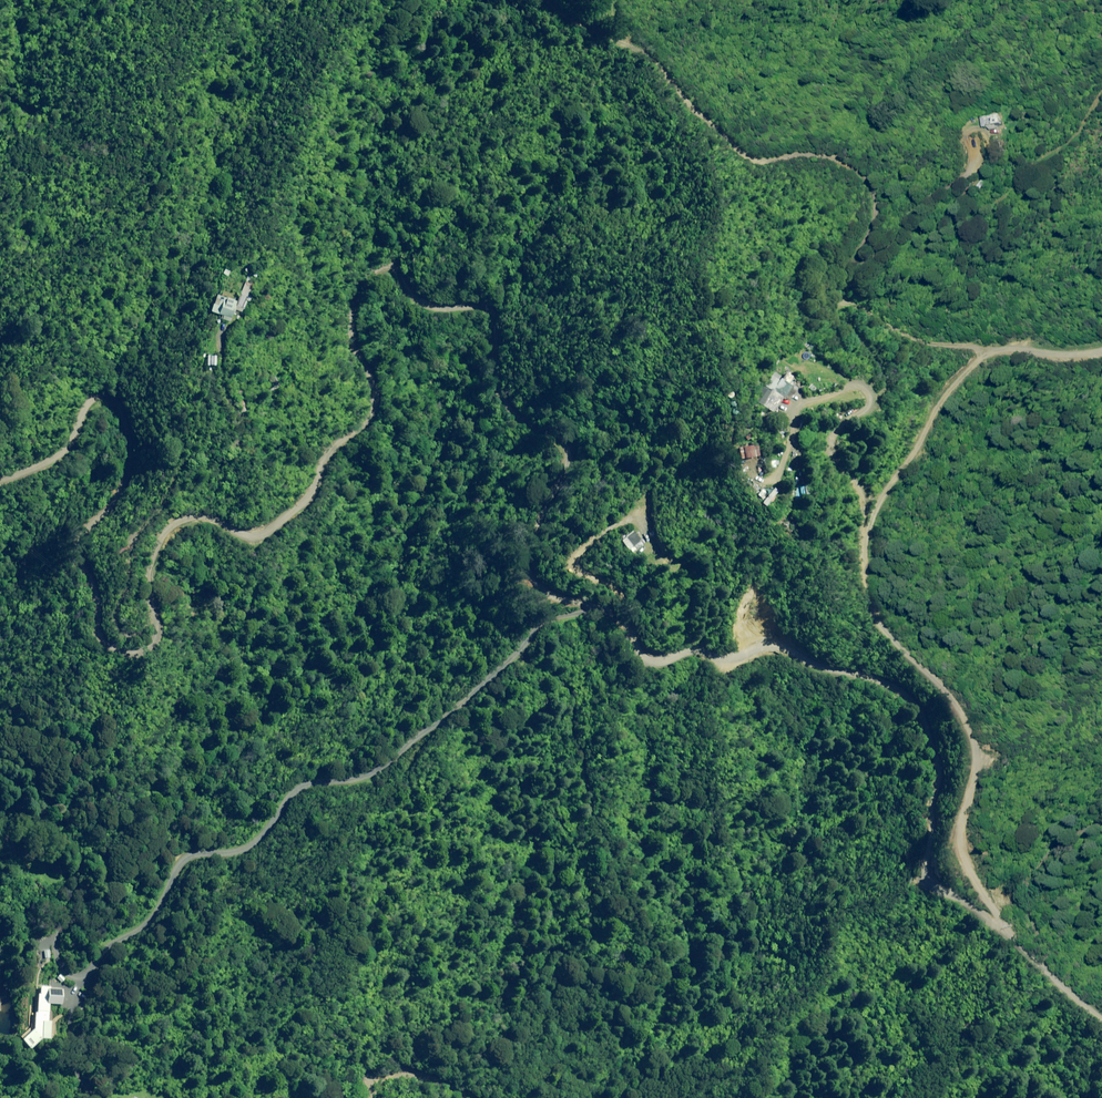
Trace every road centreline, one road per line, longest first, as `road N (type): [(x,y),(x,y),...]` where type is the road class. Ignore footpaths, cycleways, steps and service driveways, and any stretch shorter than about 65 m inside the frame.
road 1 (unclassified): [(1101,1017),(995,918),(925,879),(920,867),(935,770),(920,705),(902,689),(771,644),(726,654),(647,650),(596,605),(537,593),(529,550),(571,445),(504,401),(492,381),(503,339),(492,315),(421,299),(396,266),(367,271),(351,294),(370,411),(268,533),(235,537),(214,520),(185,517),(168,526),(148,583),(158,626),(152,646),(109,650),(94,628),(84,538),(133,468),(135,450),(114,398),(92,404),(65,452),(0,481)]
road 2 (track): [(995,918),(959,843),(977,781),(975,742),(947,689),(876,623),(862,488),(834,436),(840,418),(873,400),(884,379),(846,318),(842,297),(876,218),(874,185),(850,159),(829,150),(759,161),(744,156),(614,14)]
road 3 (track): [(599,607),(541,630),(377,774),(304,788),(250,847),(187,861),(155,915),(84,973),(68,972),(61,956),(72,901),(67,880),(0,847)]
road 4 (track): [(846,281),(893,320),(937,342),(1101,349)]

